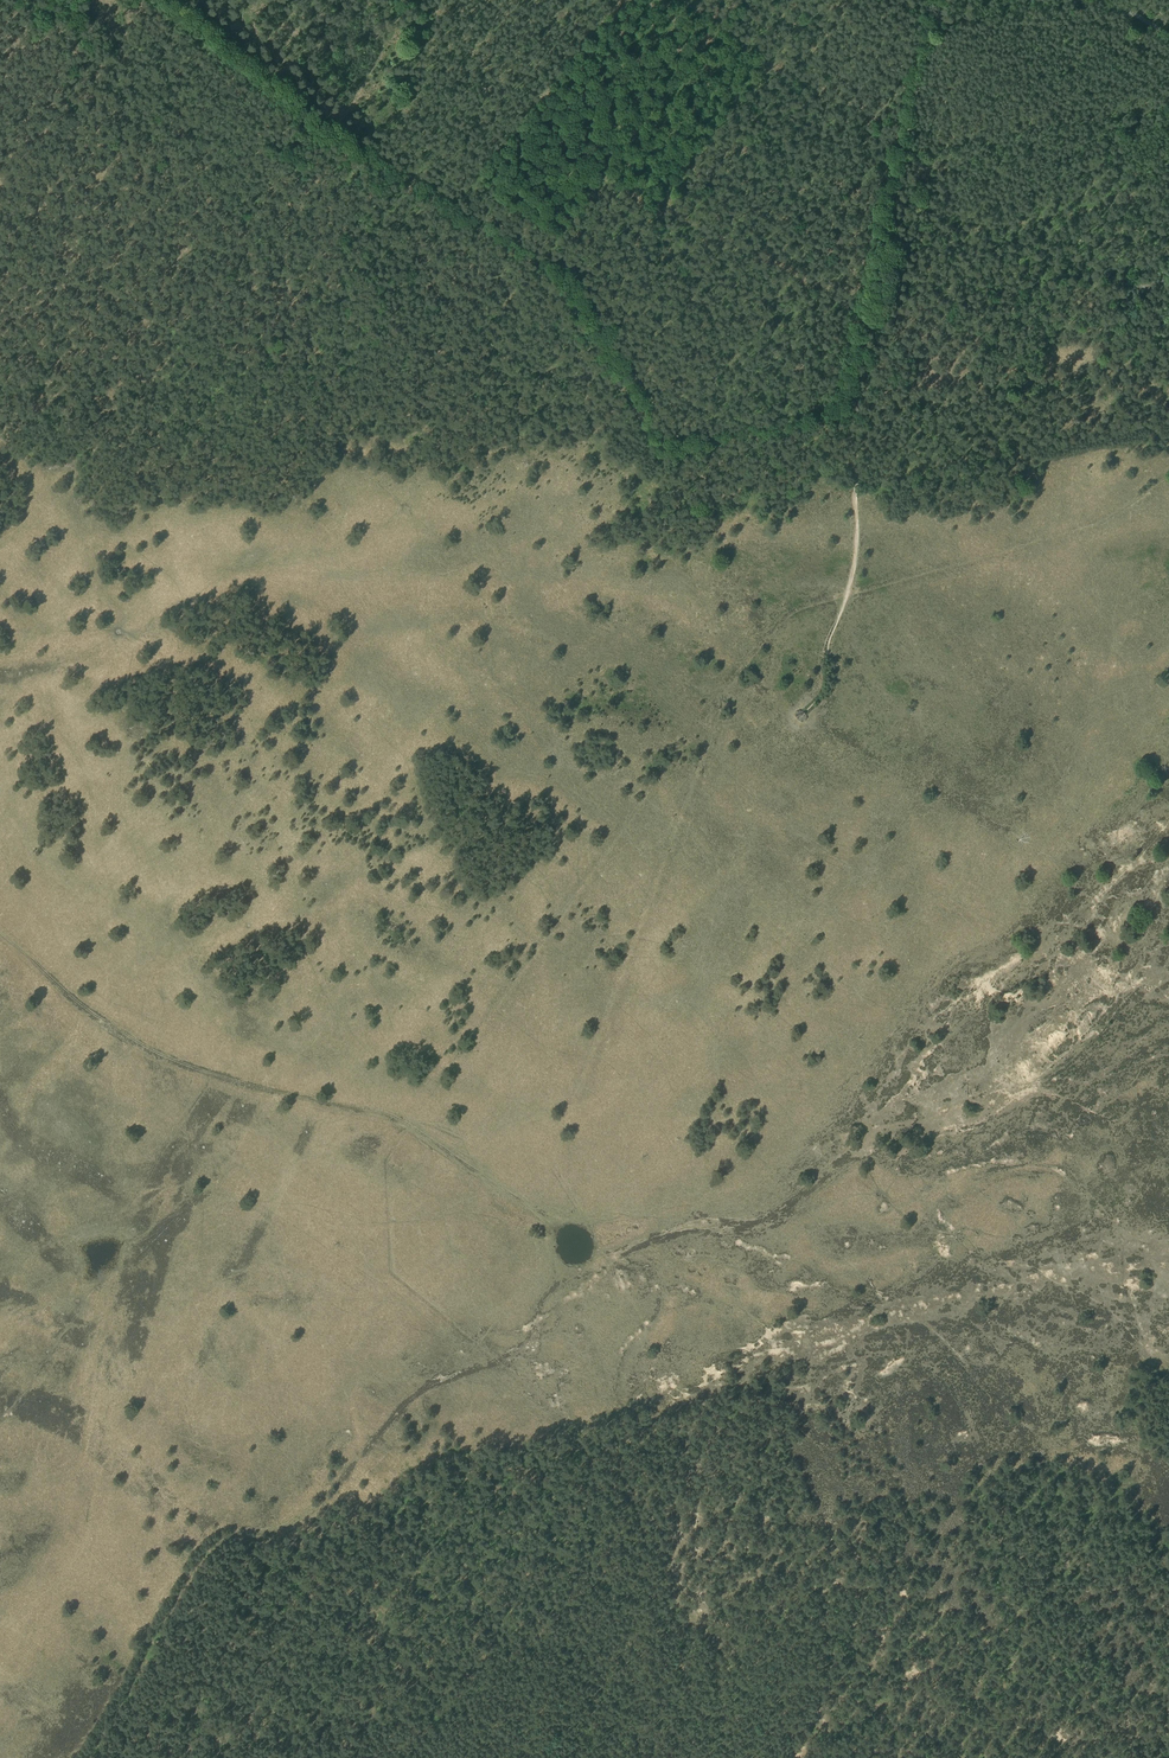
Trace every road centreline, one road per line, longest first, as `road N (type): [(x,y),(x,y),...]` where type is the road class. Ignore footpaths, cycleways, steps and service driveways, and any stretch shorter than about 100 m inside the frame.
road 1 (track): [(0,933),(117,1032),(234,1081),(393,1119),(556,1226)]

